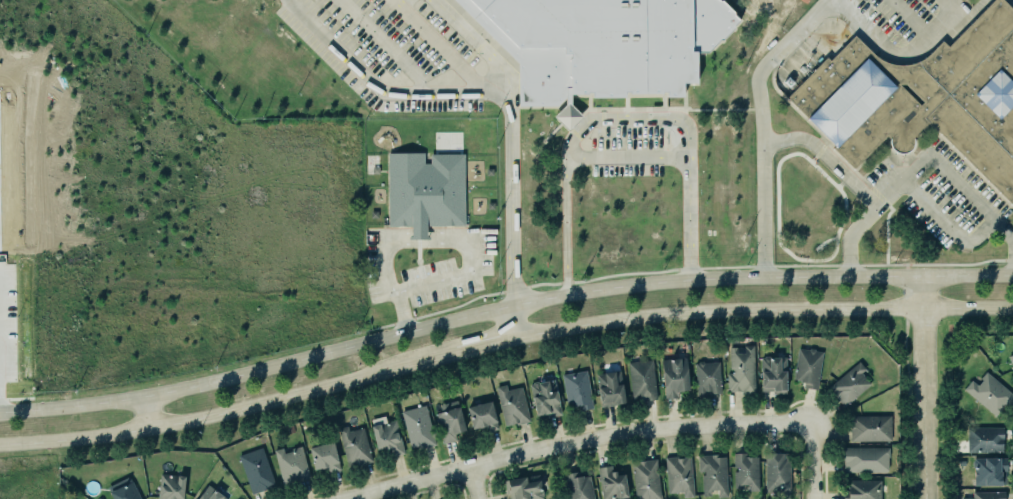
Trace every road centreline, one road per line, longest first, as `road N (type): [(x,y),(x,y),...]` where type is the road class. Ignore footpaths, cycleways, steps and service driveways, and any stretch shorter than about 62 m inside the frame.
road 1 (secondary): [(1012,277),(621,287),(513,306),(165,396),(0,414)]
road 2 (secondary): [(515,336),(648,316),(1012,309)]
road 3 (residential): [(817,424),(703,426),(551,447),(351,498)]
road 4 (secondary): [(0,443),(65,441),(280,402),(458,352)]
road 5 (tertiary): [(922,278),(924,498)]

